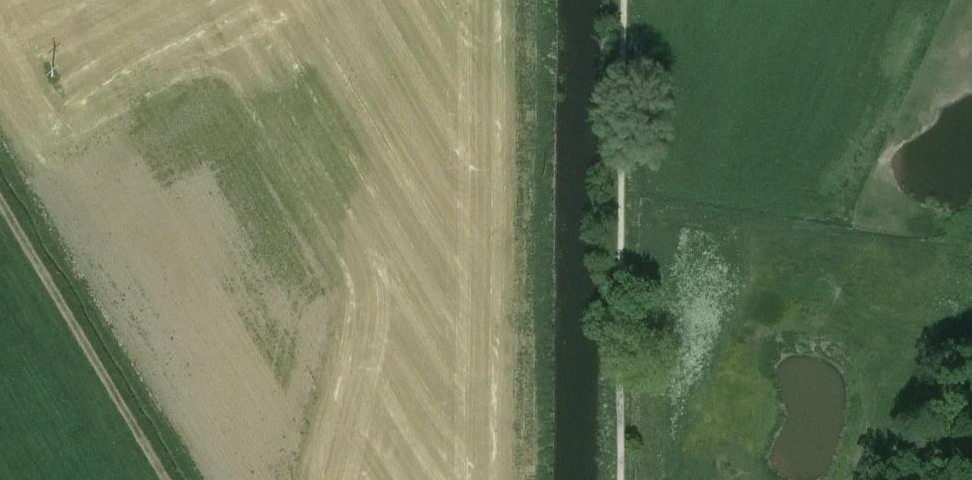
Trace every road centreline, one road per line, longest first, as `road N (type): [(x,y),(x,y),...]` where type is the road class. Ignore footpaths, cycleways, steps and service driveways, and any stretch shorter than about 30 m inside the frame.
road 1 (track): [(166,479),(0,207)]

